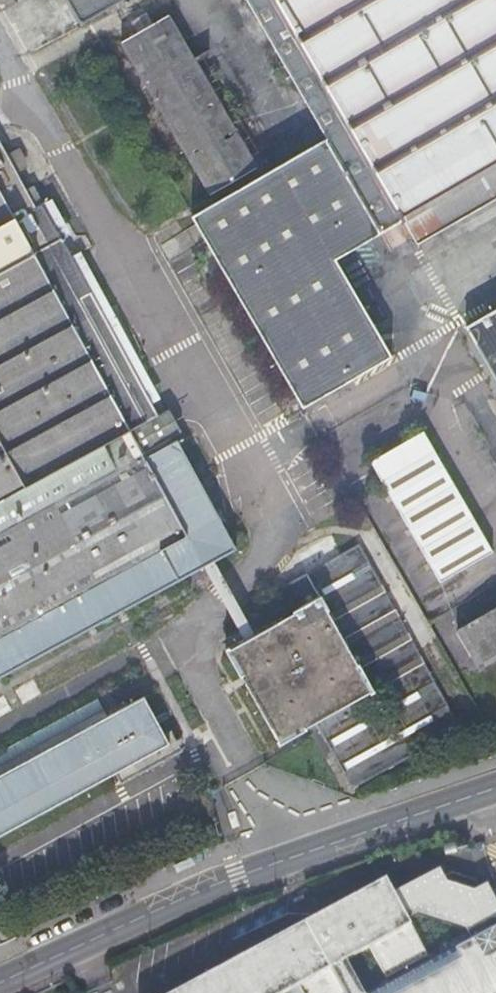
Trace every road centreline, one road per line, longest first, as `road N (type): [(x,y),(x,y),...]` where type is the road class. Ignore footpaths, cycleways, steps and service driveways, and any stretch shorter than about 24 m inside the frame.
road 1 (tertiary): [(0,981),(236,876),(495,787)]

